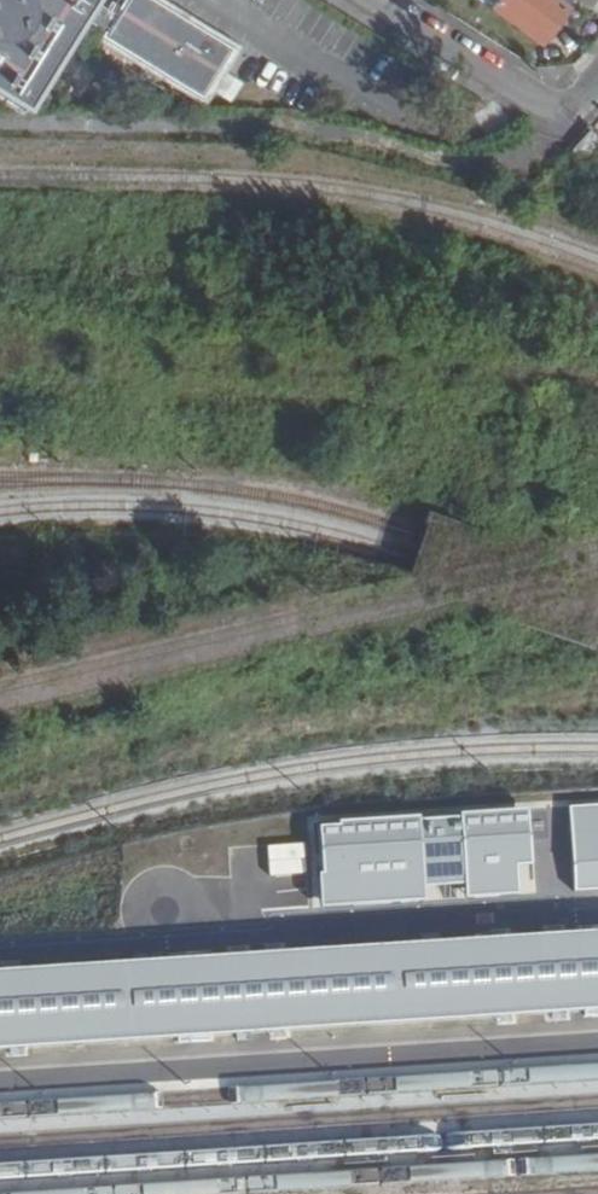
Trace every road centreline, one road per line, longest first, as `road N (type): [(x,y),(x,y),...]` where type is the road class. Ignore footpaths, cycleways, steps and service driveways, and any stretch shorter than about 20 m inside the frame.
road 1 (residential): [(597,83),(569,119),(378,0)]

